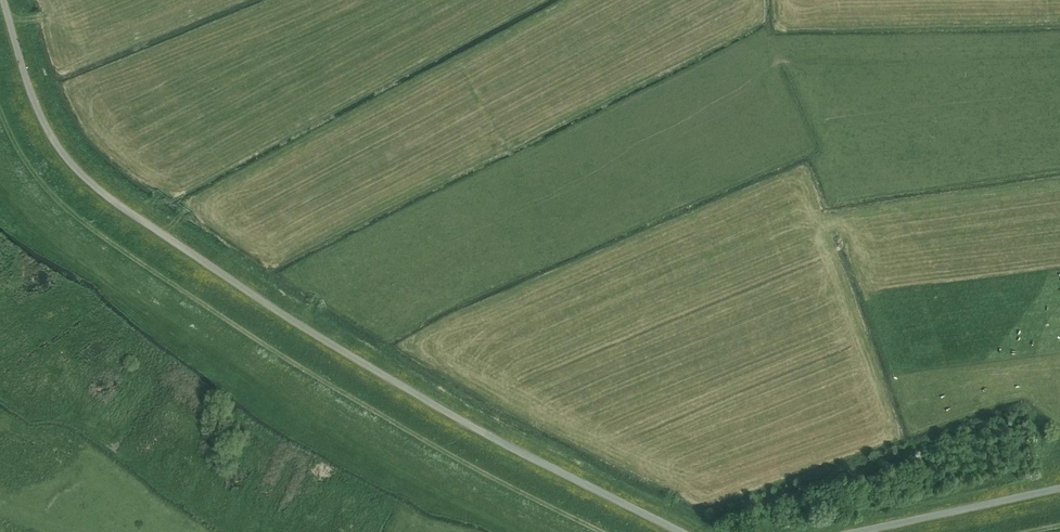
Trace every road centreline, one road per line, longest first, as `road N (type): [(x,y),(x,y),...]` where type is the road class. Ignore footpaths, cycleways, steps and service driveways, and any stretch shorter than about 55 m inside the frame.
road 1 (unclassified): [(681,531),(327,342),(93,185),(38,117),(1,0)]
road 2 (track): [(604,531),(313,373),(109,240),(61,201),(0,108)]
road 3 (unclassified): [(1059,488),(857,531)]

